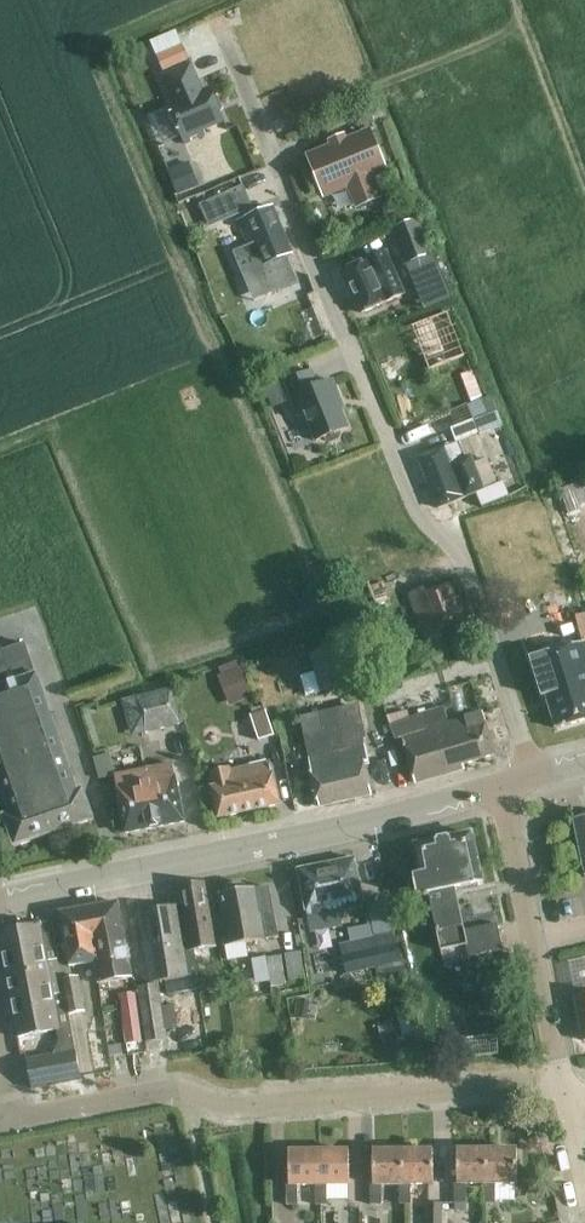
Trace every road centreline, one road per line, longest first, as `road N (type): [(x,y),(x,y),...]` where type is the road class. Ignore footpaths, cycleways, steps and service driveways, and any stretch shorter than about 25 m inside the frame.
road 1 (residential): [(534,781),(460,567),(417,514),(218,34)]
road 2 (residential): [(7,1125),(173,1093),(228,1115),(441,1099),(565,1102)]
road 3 (tertiary): [(0,909),(500,789)]
road 4 (residential): [(565,1102),(500,789)]

